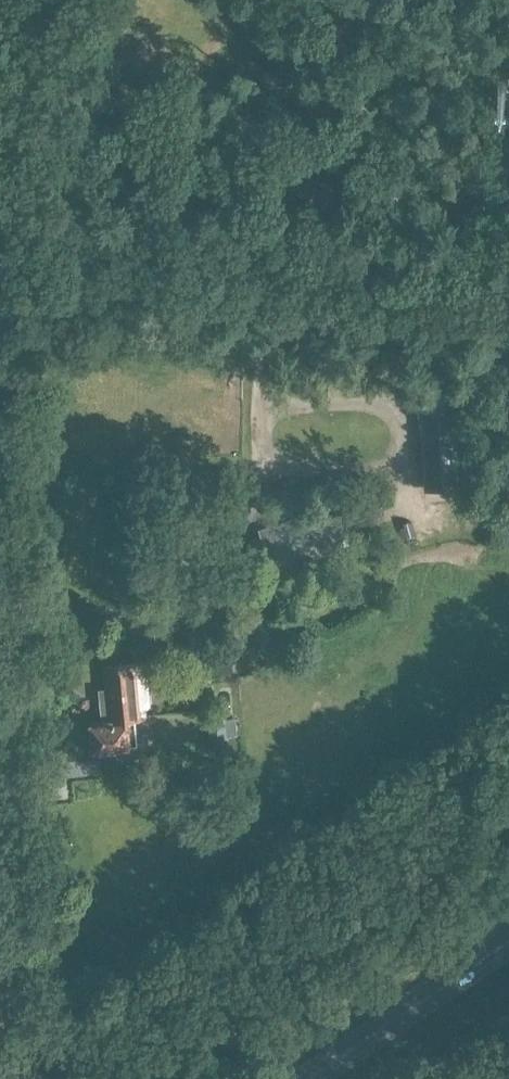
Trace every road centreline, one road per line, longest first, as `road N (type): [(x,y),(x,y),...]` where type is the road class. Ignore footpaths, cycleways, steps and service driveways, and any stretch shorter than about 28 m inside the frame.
road 1 (unclassified): [(13,722),(15,226)]
road 2 (unclassified): [(508,253),(15,226)]
road 3 (primary): [(311,1078),(508,942)]
road 4 (unclassified): [(15,226),(35,0)]

